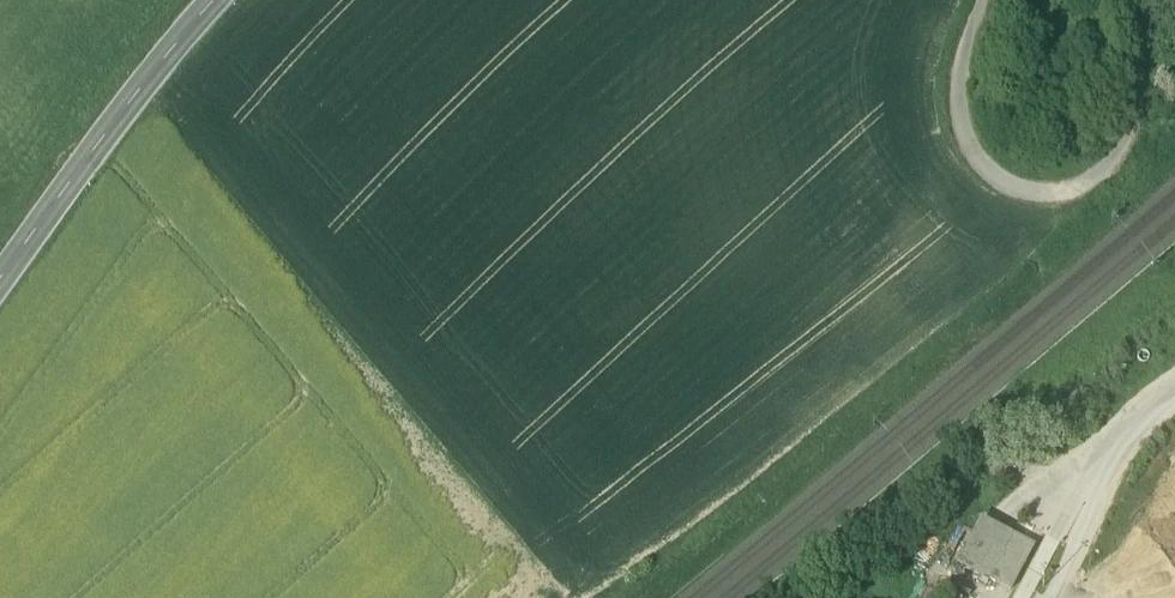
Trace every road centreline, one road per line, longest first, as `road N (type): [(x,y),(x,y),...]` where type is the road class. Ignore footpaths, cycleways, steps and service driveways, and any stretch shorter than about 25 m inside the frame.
road 1 (track): [(1169,0),(1142,162),(1109,200),(1070,211),(1030,204),(1001,186),(958,120),(961,84),(988,0)]
road 2 (secondary): [(0,269),(89,146),(215,0)]
road 3 (track): [(1079,597),(1127,485),(1174,436)]

